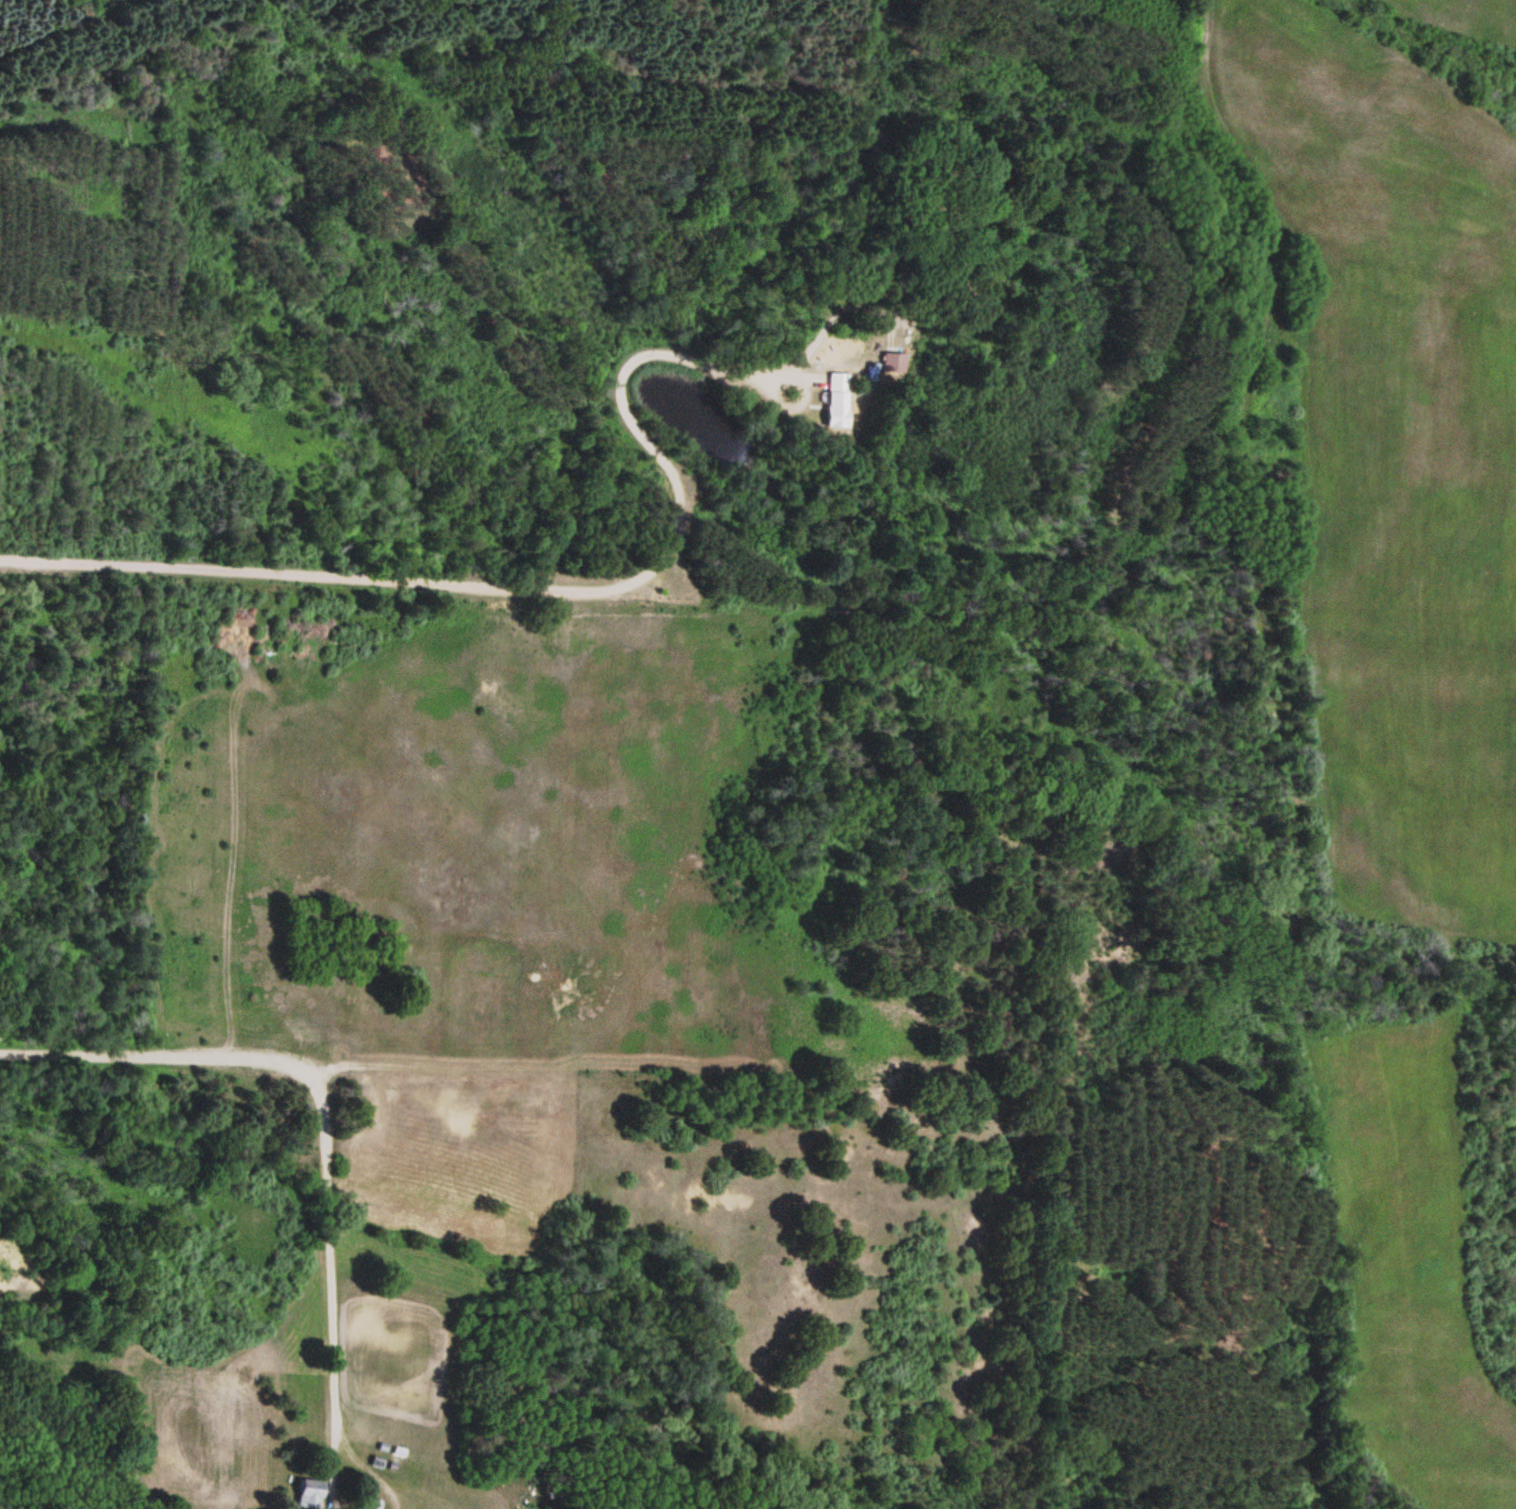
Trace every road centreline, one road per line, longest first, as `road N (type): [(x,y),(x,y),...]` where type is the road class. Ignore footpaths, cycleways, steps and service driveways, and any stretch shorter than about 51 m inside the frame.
road 1 (residential): [(330,1435),(321,1127),(316,1094),(303,1078),(240,1065),(0,1060)]

